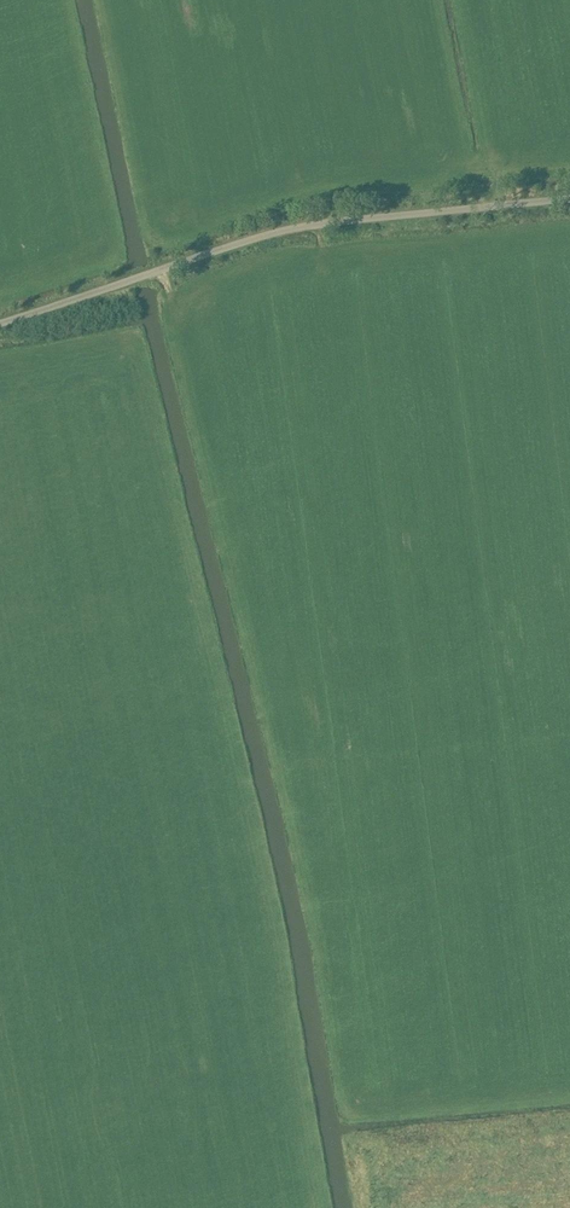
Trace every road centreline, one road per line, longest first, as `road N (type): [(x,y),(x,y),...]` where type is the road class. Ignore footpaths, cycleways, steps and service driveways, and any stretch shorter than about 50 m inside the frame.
road 1 (unclassified): [(0,321),(255,239),(421,209),(569,197)]

